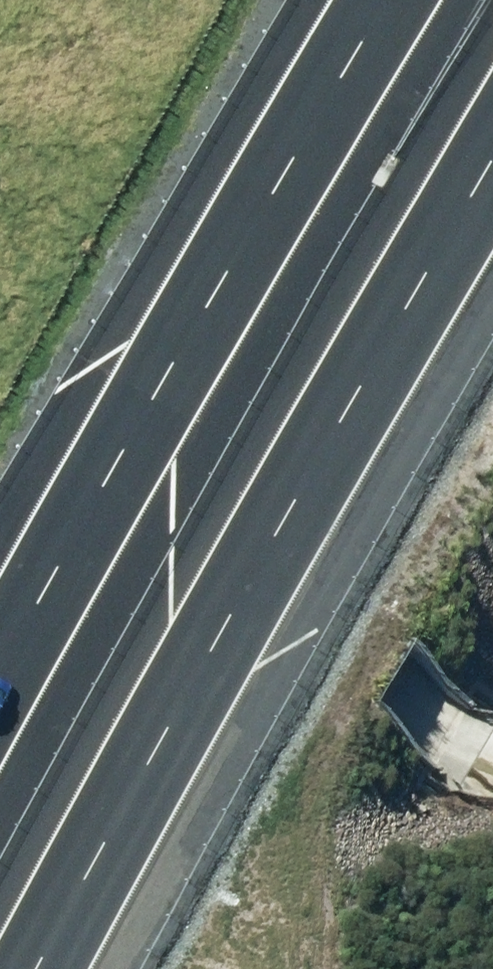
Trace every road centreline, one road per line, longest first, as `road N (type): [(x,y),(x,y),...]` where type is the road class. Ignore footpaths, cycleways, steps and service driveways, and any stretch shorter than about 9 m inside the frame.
road 1 (motorway): [(492,174),(344,414),(40,968)]
road 2 (motorway): [(0,686),(398,0)]
road 3 (track): [(0,441),(492,728)]

